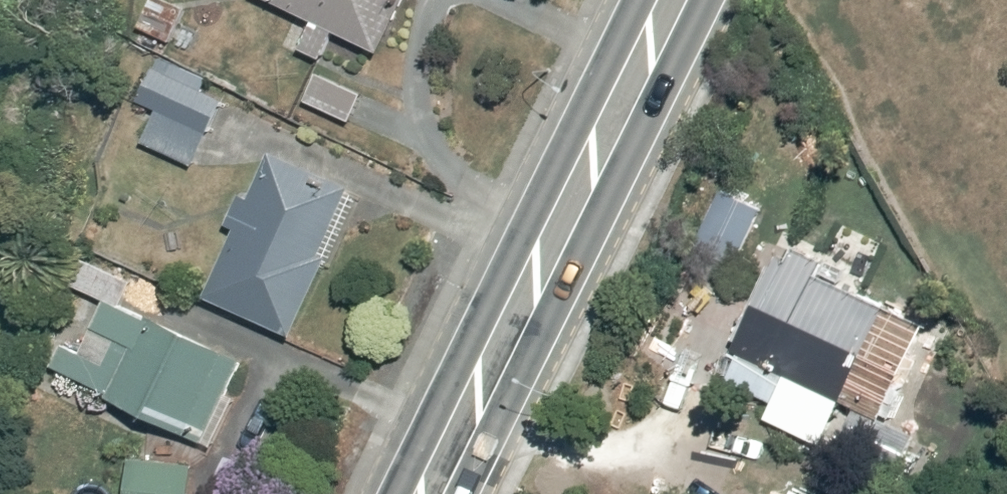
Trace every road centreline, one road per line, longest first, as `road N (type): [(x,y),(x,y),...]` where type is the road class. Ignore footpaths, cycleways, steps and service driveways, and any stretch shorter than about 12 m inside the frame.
road 1 (secondary): [(703,0),(459,493)]
road 2 (secondary): [(397,493),(639,0)]

